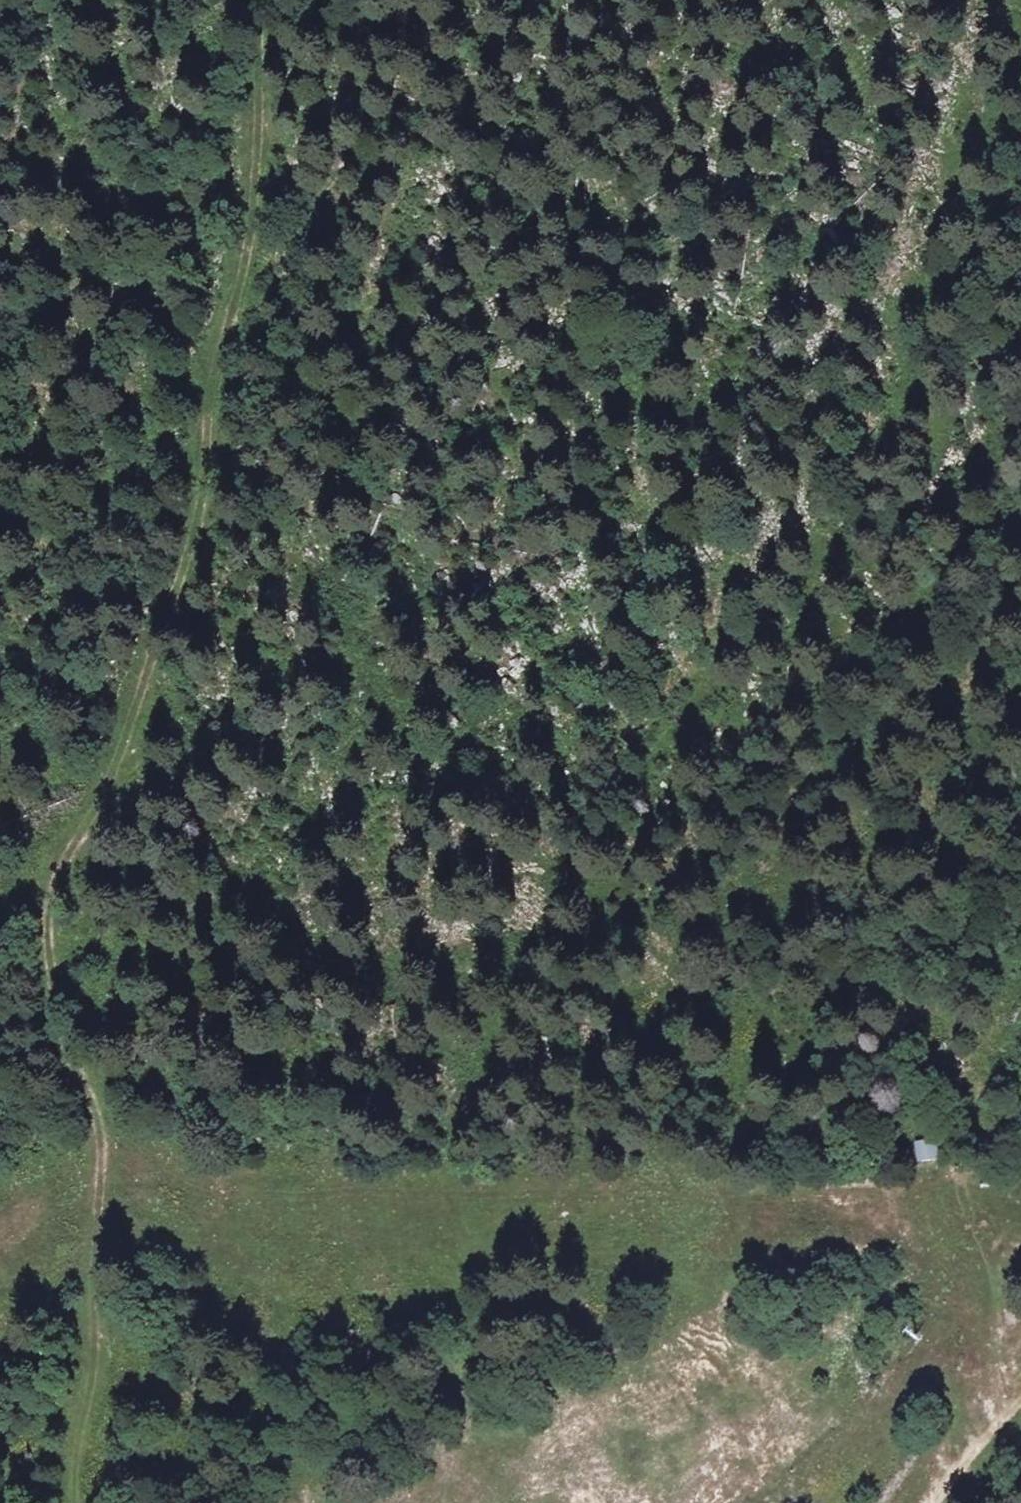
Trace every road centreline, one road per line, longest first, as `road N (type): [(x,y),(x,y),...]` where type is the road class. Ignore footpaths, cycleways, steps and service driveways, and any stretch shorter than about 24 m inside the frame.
road 1 (track): [(66,1502),(66,1461),(94,1353),(102,1158),(91,1103),(49,991),(45,879),(127,731),(251,214),(242,0)]
road 2 (track): [(936,1502),(1020,1407)]

